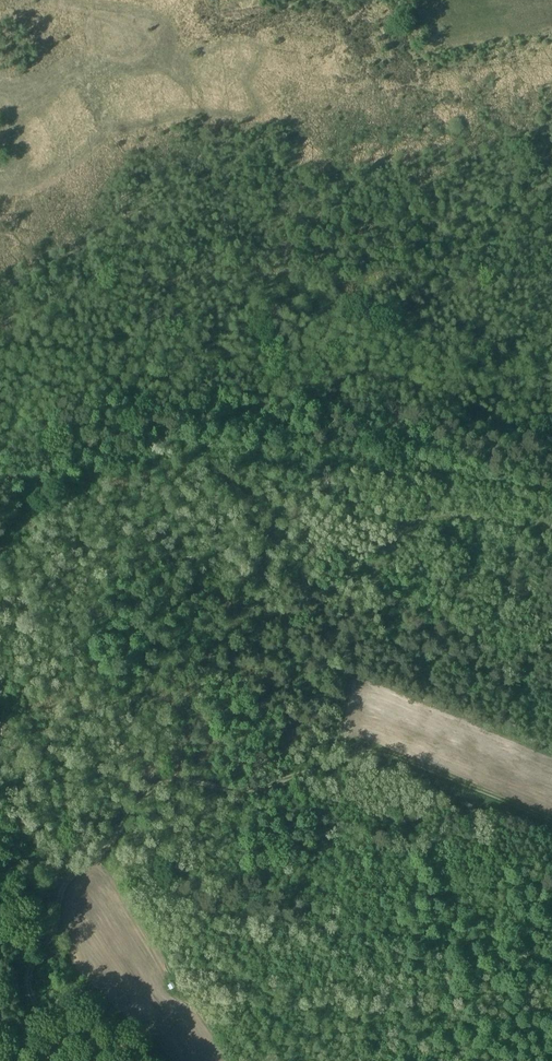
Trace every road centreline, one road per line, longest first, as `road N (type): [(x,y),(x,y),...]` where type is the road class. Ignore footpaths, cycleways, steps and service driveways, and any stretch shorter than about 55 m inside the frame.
road 1 (track): [(62,1060),(29,974),(51,936),(63,881),(110,843),(156,786),(245,792),(357,760),(551,837)]

